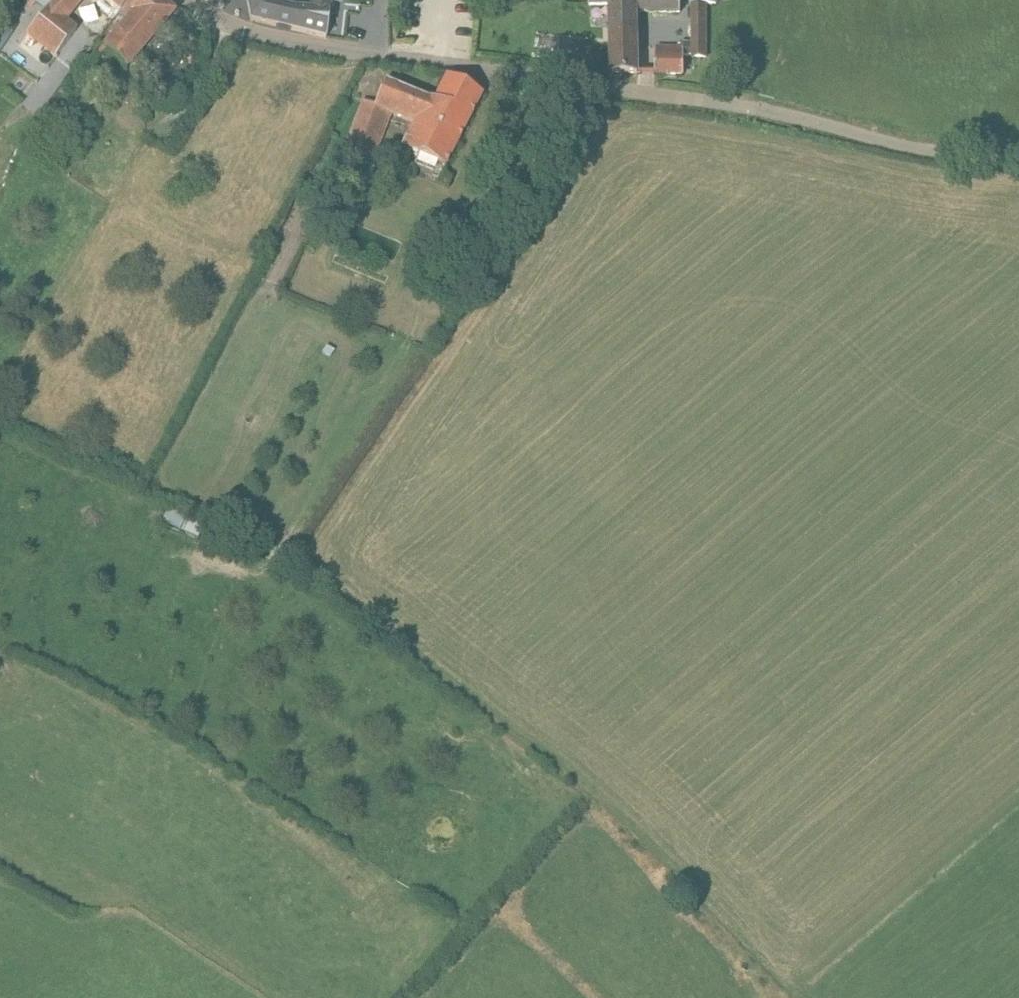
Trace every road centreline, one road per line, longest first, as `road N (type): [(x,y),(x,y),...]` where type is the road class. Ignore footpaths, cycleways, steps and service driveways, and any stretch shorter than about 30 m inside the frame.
road 1 (unclassified): [(1018,155),(928,150),(742,105),(295,41),(238,27),(188,0)]

